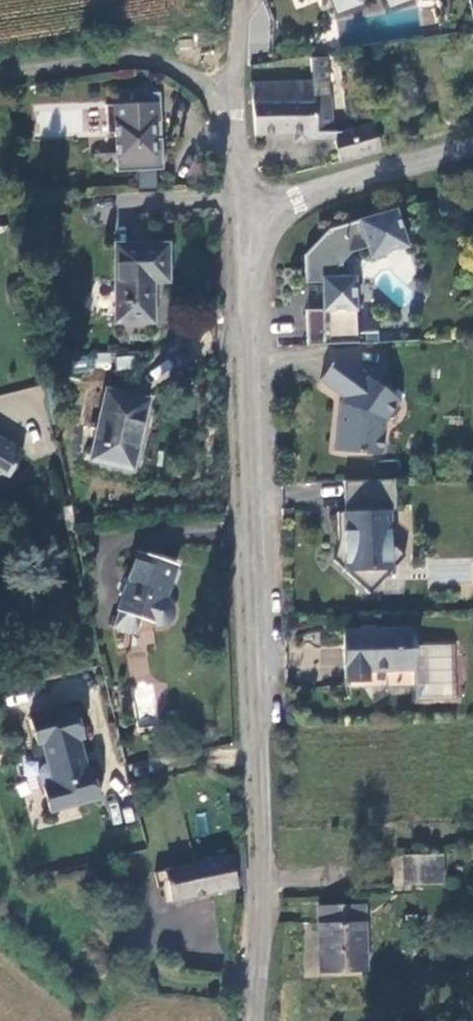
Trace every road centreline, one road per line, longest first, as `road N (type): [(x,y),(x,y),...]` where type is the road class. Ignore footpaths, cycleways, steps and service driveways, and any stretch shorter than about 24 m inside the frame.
road 1 (residential): [(255,1020),(262,851),(244,209)]
road 2 (residential): [(0,70),(147,56),(237,108)]
road 3 (unclassified): [(244,209),(472,147)]

